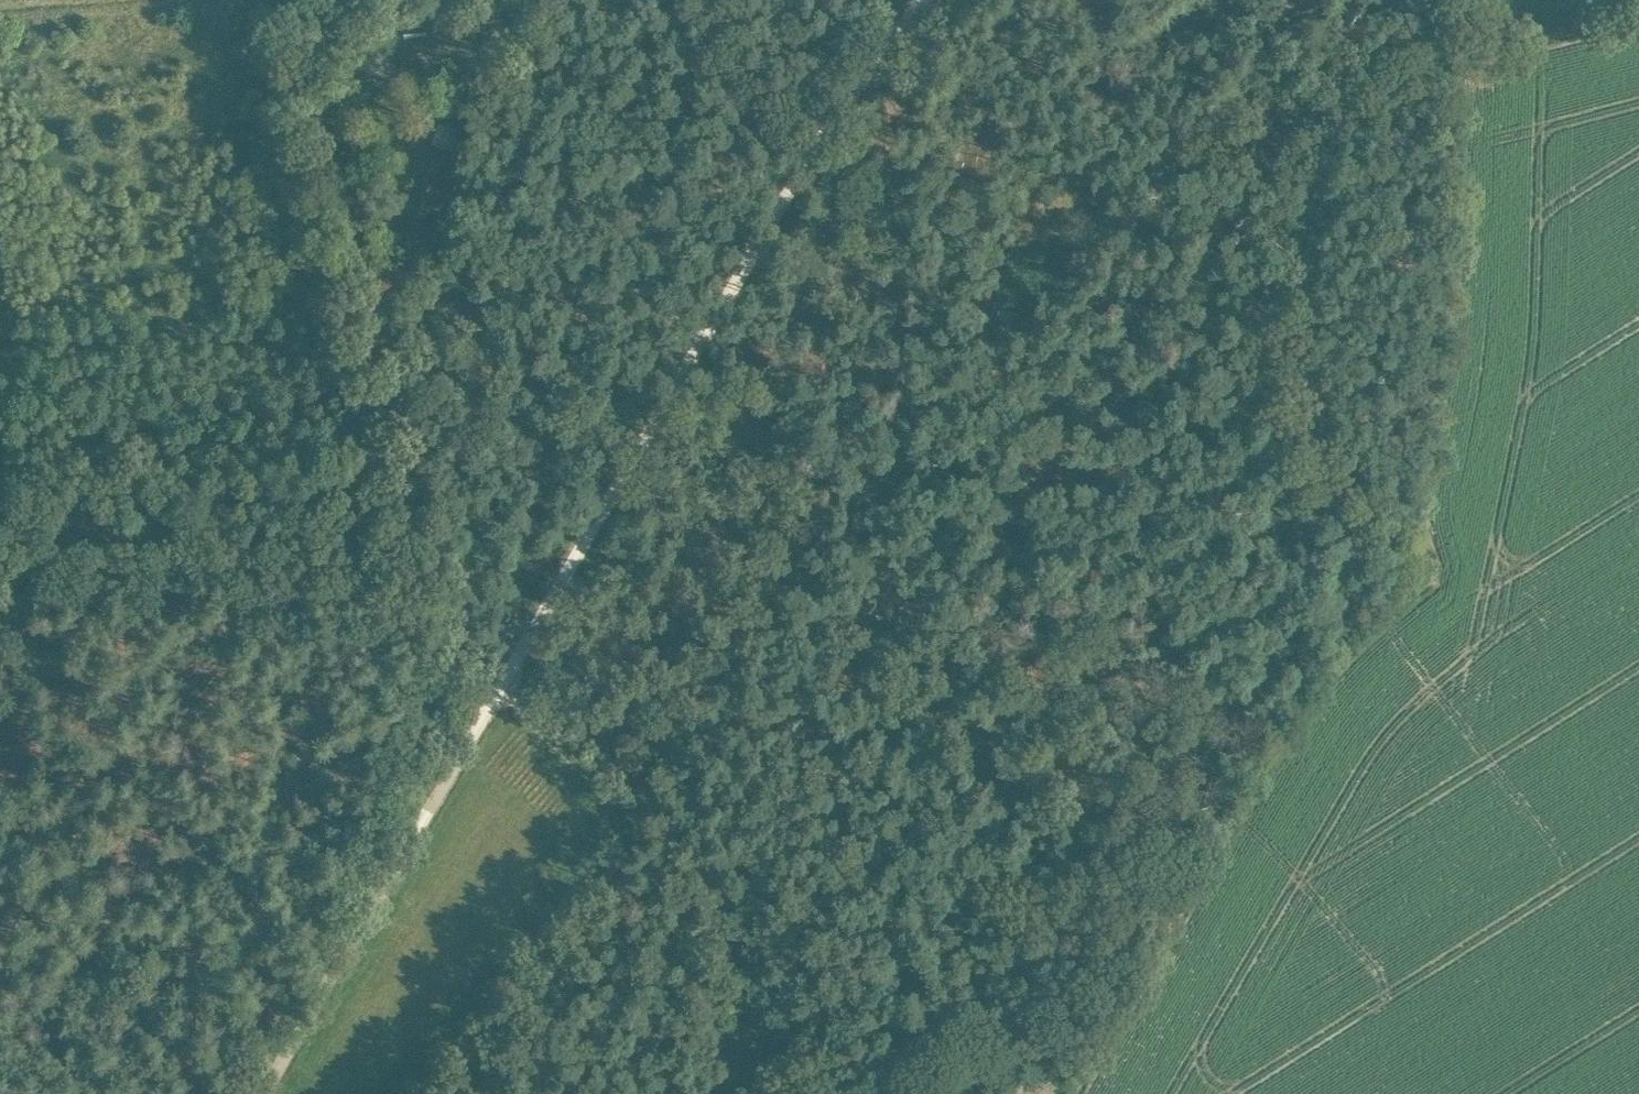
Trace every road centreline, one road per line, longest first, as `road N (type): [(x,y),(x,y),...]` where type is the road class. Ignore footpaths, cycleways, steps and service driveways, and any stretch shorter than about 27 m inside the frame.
road 1 (unclassified): [(263,1093),(785,198),(924,0)]

